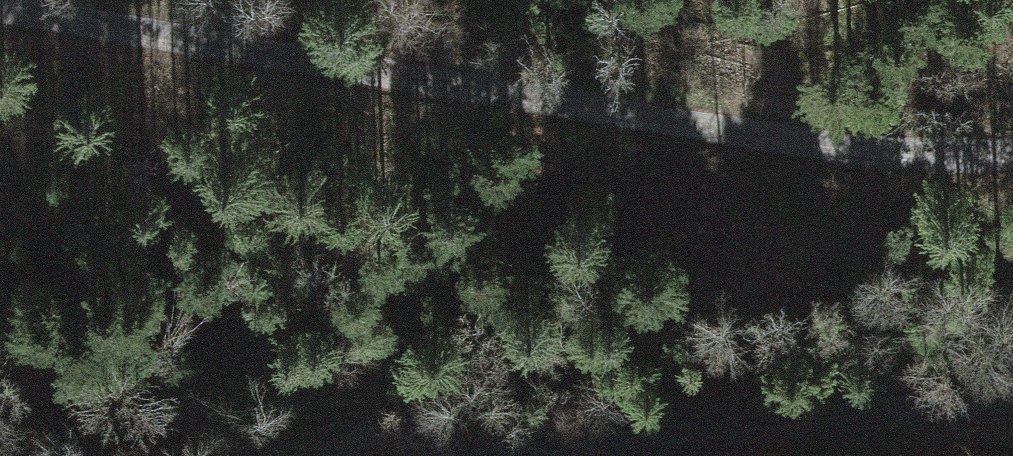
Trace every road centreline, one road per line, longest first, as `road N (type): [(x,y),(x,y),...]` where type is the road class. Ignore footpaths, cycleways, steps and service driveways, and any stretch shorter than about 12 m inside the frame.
road 1 (unclassified): [(4,0),(876,149),(1012,155)]
road 2 (unclassified): [(1012,396),(498,455)]

